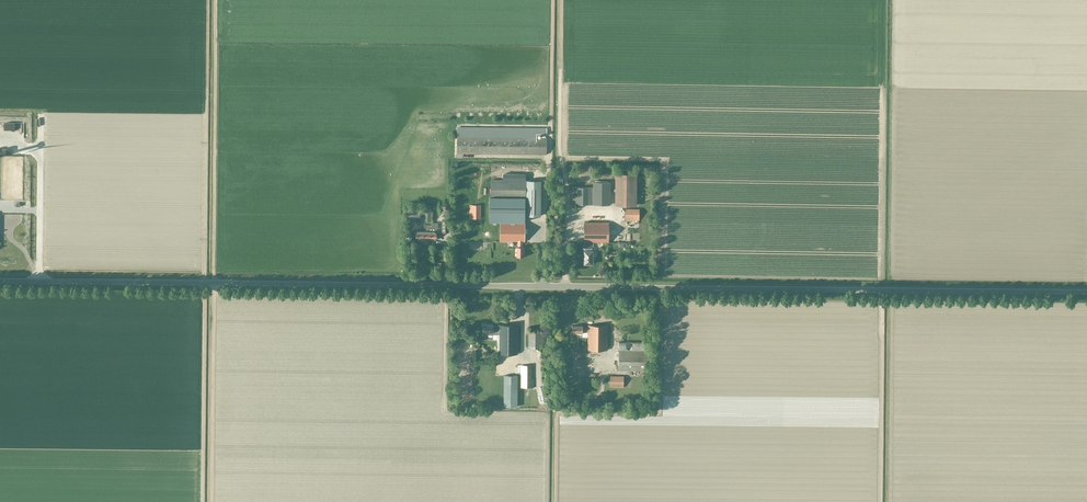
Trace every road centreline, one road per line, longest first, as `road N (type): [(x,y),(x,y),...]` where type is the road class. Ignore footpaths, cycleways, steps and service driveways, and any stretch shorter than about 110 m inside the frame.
road 1 (unclassified): [(1086,292),(0,281)]

